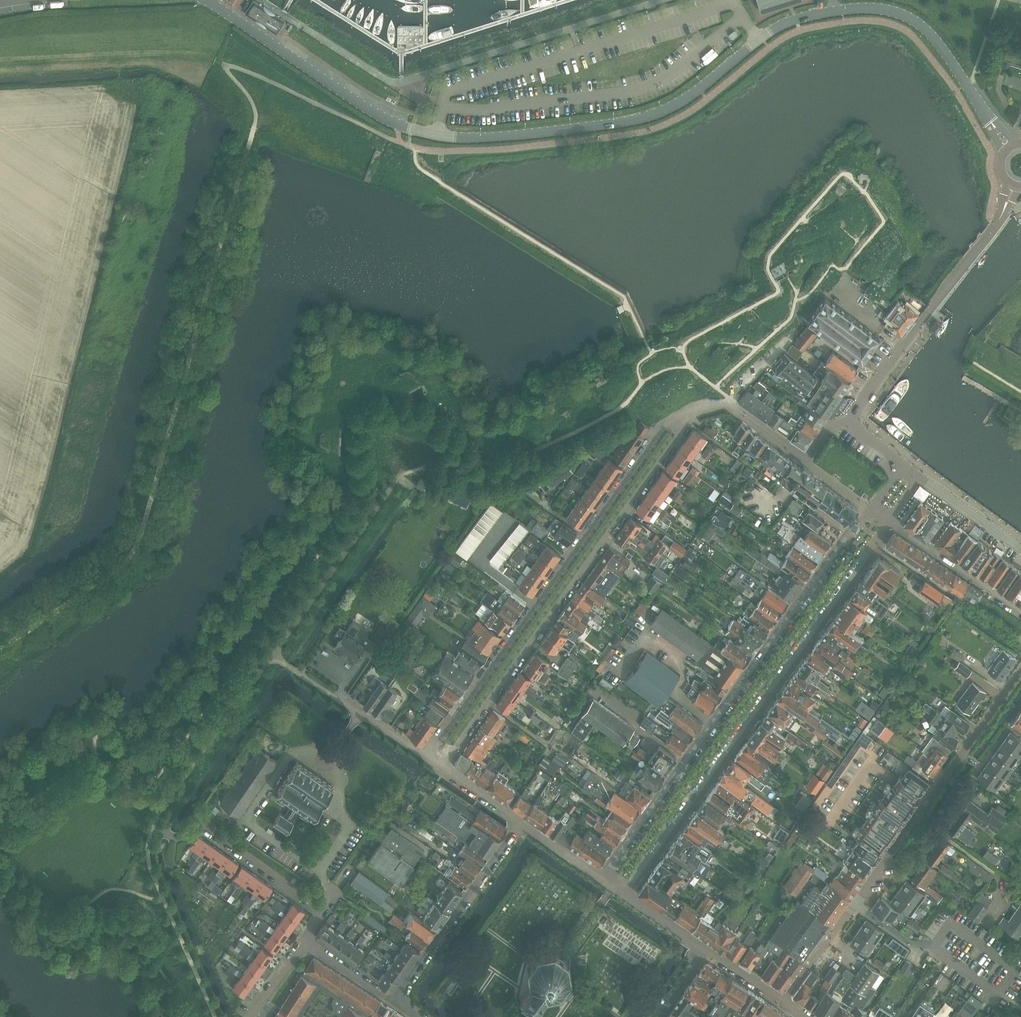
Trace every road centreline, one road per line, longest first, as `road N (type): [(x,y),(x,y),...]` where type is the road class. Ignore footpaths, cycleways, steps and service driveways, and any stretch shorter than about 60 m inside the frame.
road 1 (tertiary): [(1013,148),(935,39),(905,16),(879,9),(787,23),(688,98),(650,116),(482,138),(398,124),(204,0)]
road 2 (unclassified): [(871,510),(601,878)]
road 3 (unclassified): [(625,894),(889,522)]
road 4 (residential): [(442,768),(680,436),(679,417)]
road 5 (residential): [(679,417),(663,425),(426,757)]
road 6 (residential): [(785,1003),(1020,672)]
road 7 (unclassified): [(848,424),(995,225),(1013,186)]
road 8 (residential): [(393,1001),(522,823)]
road 9 (residential): [(304,941),(323,911),(203,824)]
road 10 (residential): [(426,757),(284,663)]
road 11 (track): [(65,64),(189,58),(224,66)]
road 12 (residential): [(889,522),(1020,611)]
road 13 (residential): [(1020,550),(919,477)]

